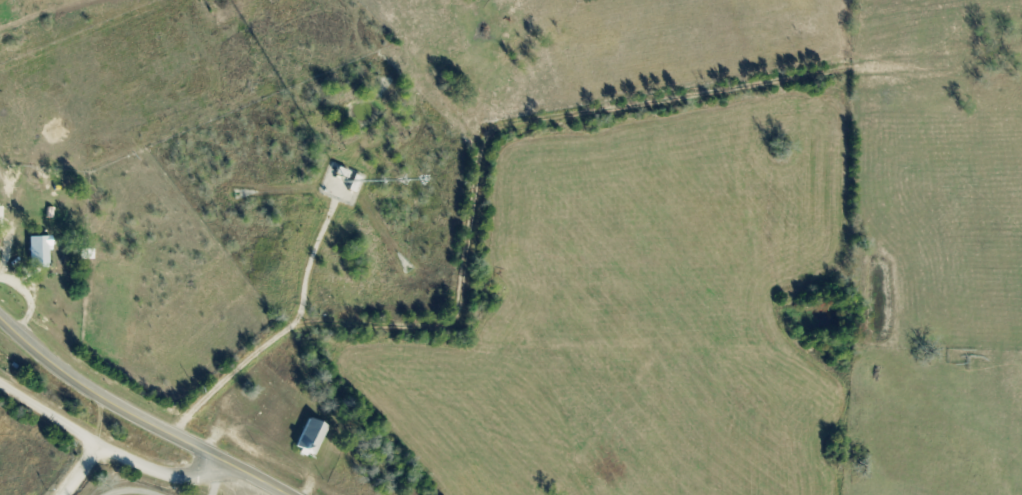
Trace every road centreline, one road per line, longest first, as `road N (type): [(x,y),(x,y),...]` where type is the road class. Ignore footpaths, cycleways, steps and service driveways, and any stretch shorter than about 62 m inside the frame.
road 1 (tertiary): [(0,317),(92,393),(286,494)]
road 2 (residential): [(0,383),(162,475),(196,475),(221,459)]

